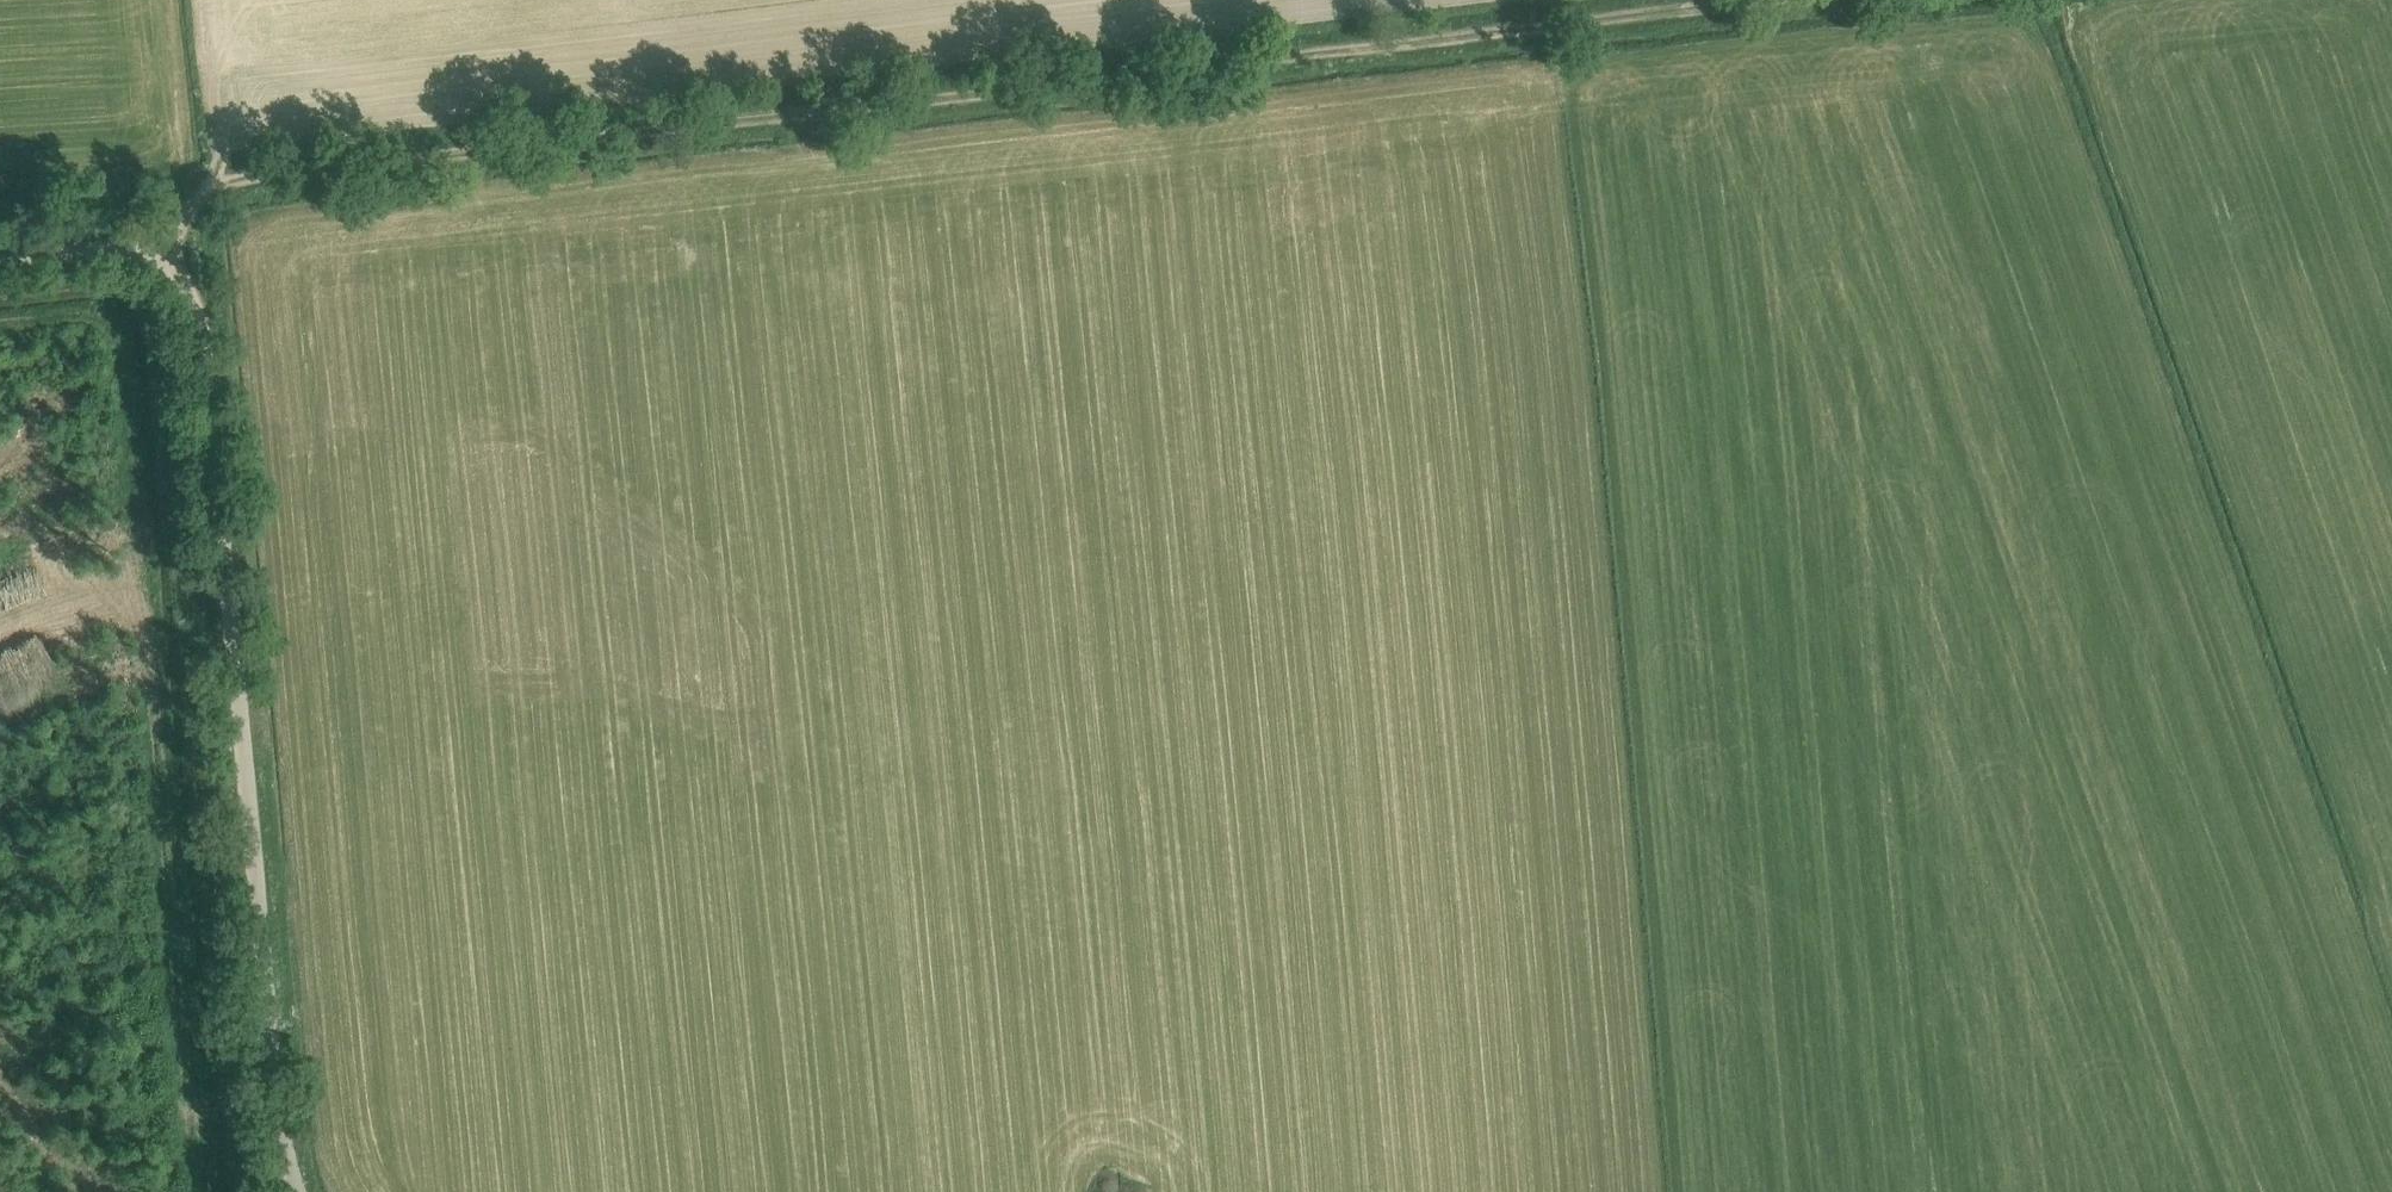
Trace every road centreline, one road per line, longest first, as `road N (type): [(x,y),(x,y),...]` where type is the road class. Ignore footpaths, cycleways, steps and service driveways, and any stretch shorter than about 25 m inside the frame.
road 1 (track): [(1761,0),(266,185),(213,202),(157,259)]
road 2 (unclassified): [(300,1191),(272,1052),(204,334),(191,290),(157,259),(119,250),(0,259)]

